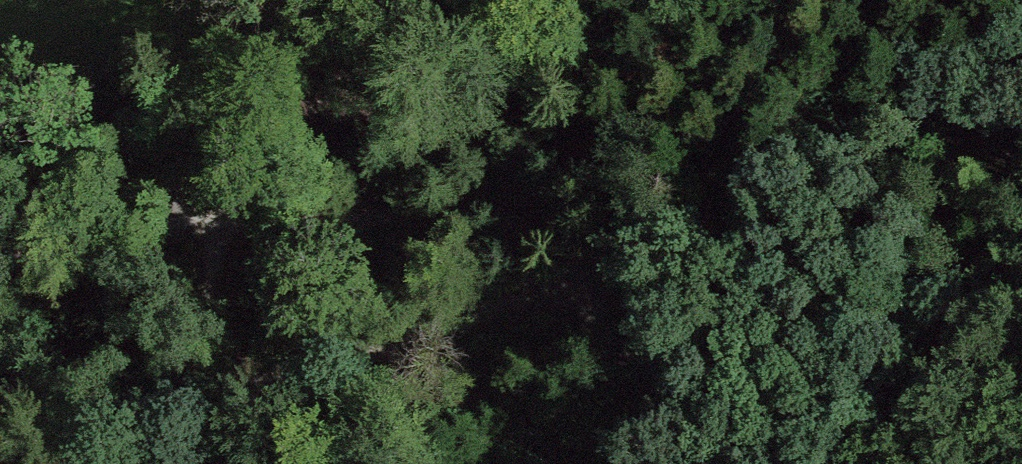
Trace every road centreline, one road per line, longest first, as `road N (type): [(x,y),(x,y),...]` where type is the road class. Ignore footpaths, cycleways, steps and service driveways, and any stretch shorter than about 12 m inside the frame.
road 1 (track): [(1021,126),(233,396),(0,447)]
road 2 (track): [(0,256),(68,231),(154,217),(232,227),(493,213),(571,278),(627,365),(672,463)]
road 3 (track): [(233,396),(212,312),(232,227)]

